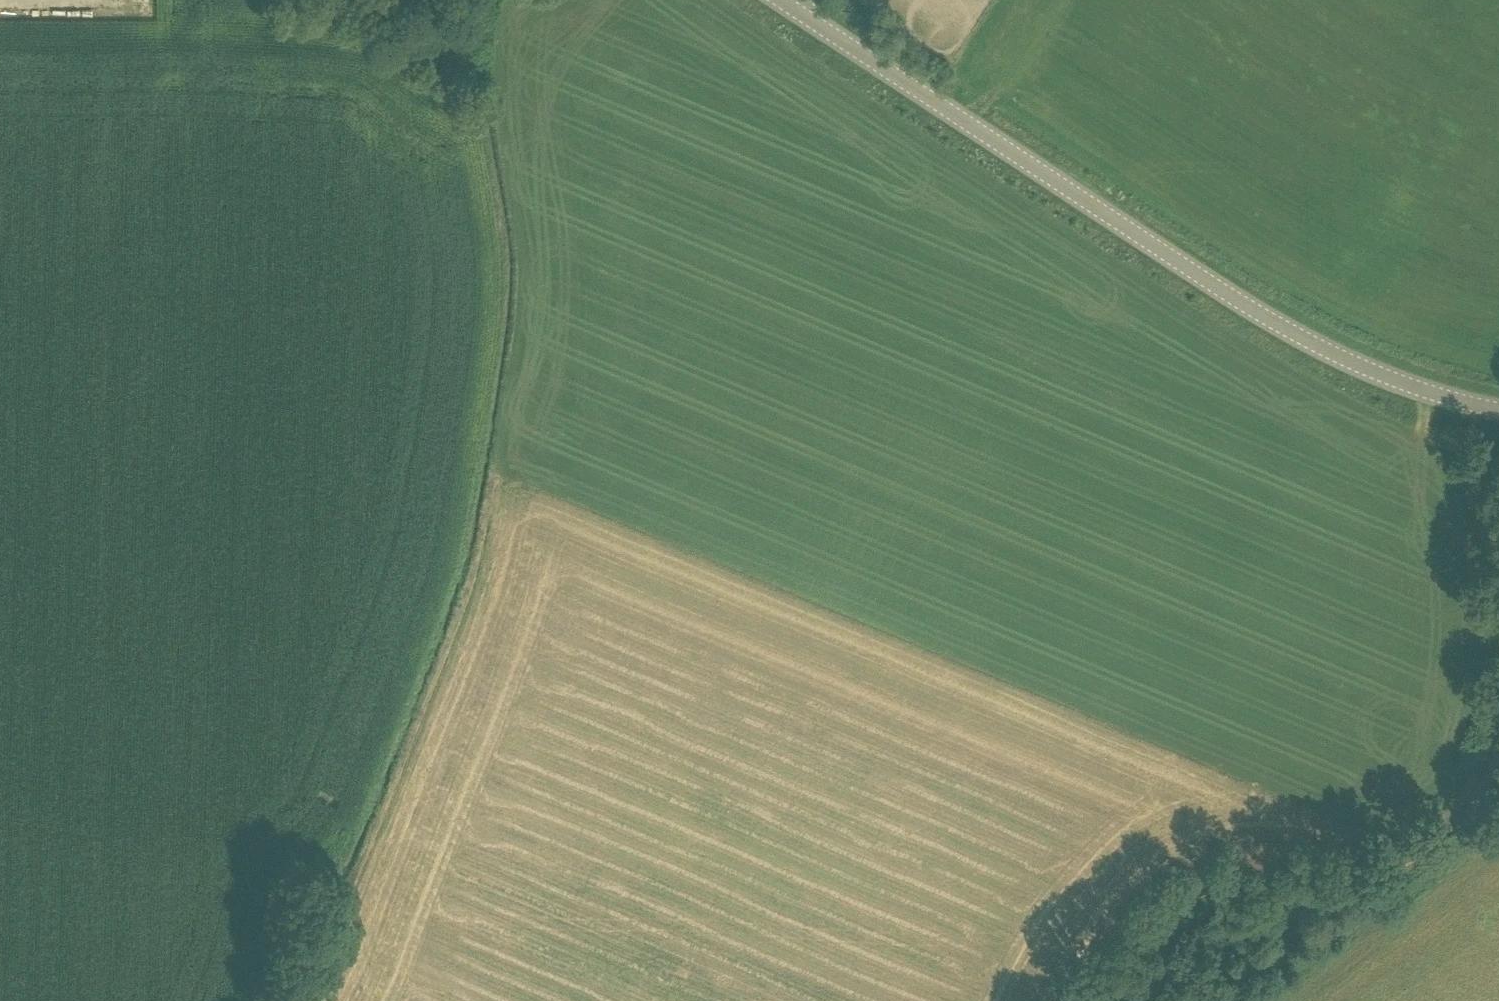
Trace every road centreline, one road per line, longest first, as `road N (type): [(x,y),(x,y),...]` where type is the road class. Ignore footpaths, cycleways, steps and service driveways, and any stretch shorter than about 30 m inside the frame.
road 1 (tertiary): [(1498,414),(1358,369),(909,92),(778,0)]
road 2 (track): [(1122,1000),(1160,936),(1212,897),(1299,878),(1410,870),(1453,844),(1492,756),(1498,706)]

